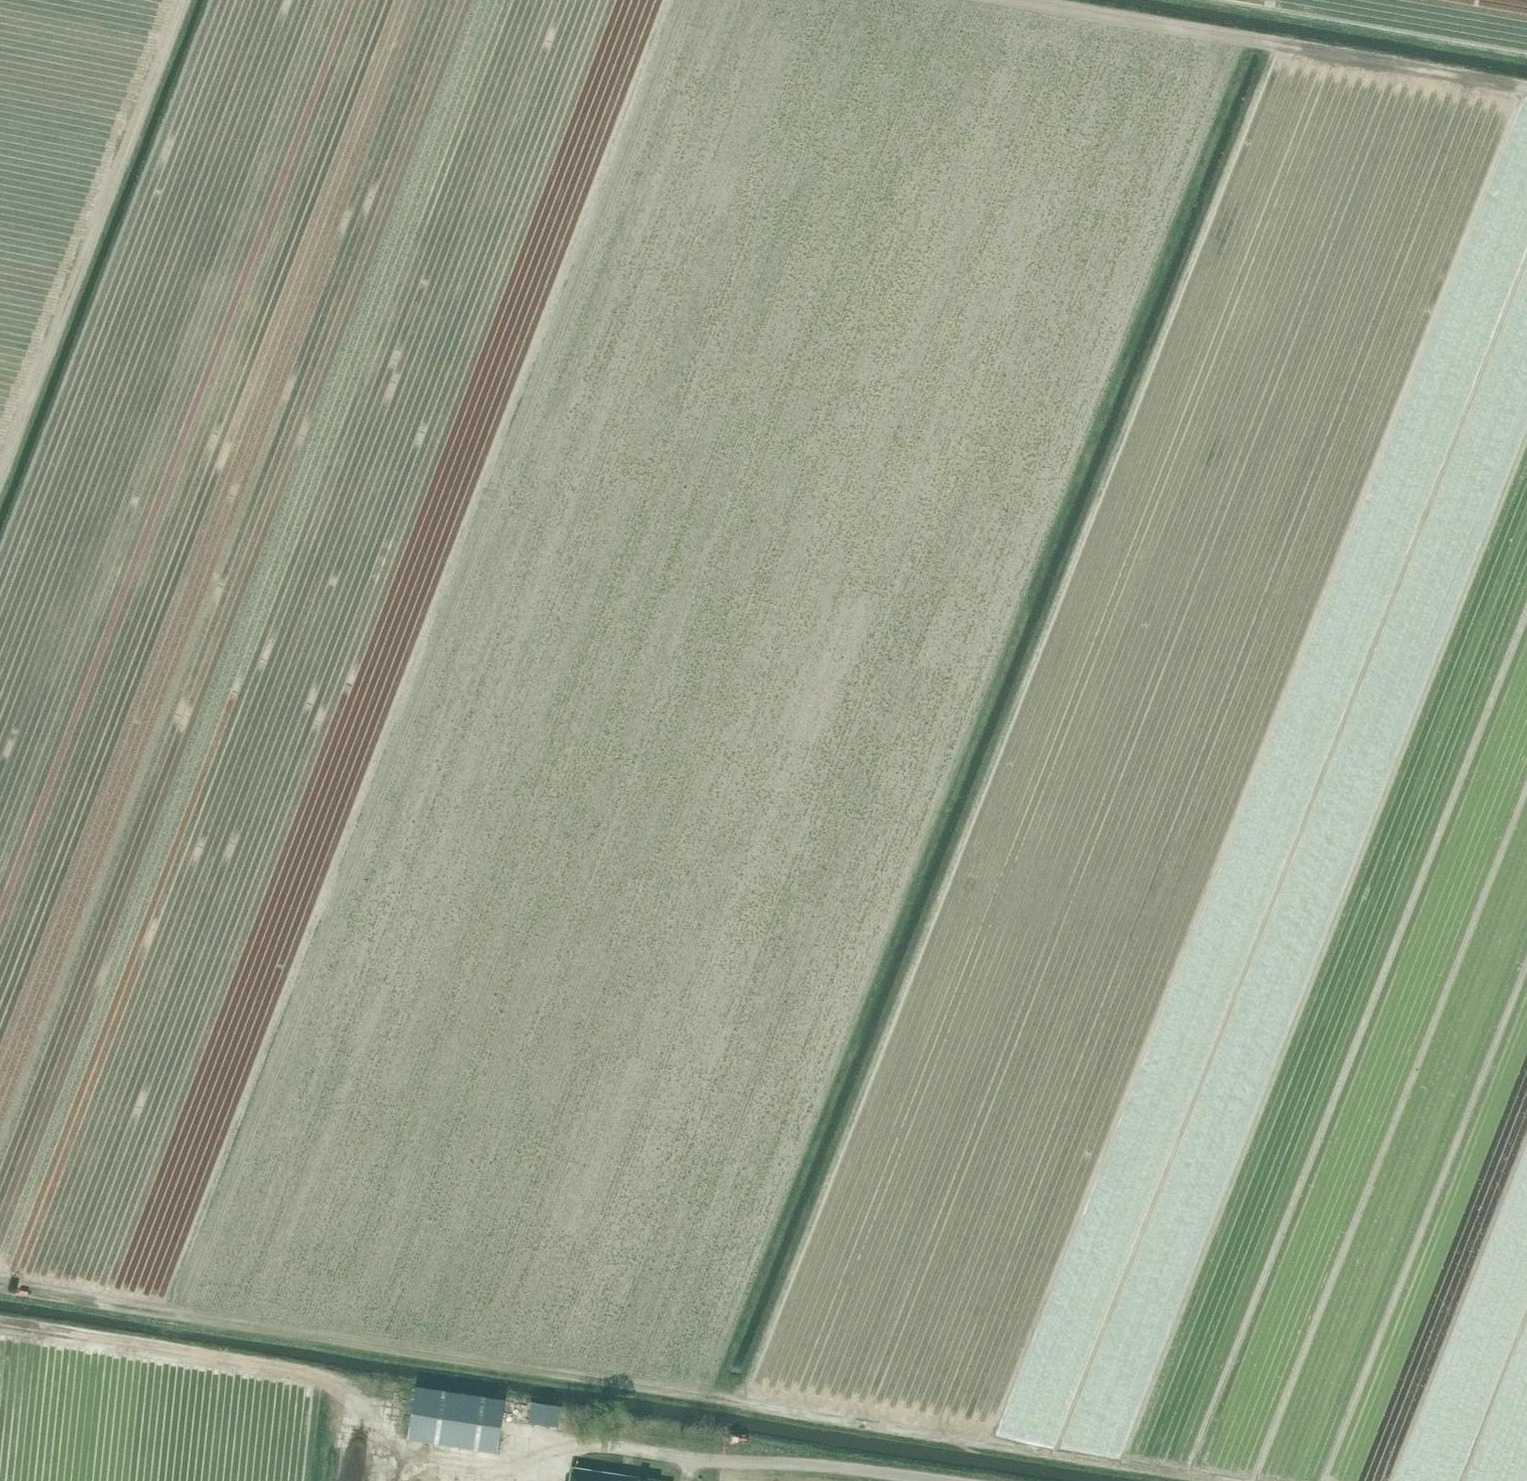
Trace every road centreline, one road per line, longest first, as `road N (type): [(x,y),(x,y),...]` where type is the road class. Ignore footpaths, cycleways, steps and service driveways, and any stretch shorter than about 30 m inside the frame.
road 1 (track): [(1526,83),(1043,0)]
road 2 (track): [(479,1480),(554,1443),(705,1462),(826,1462)]
road 3 (unclassified): [(948,1480),(826,1462)]

